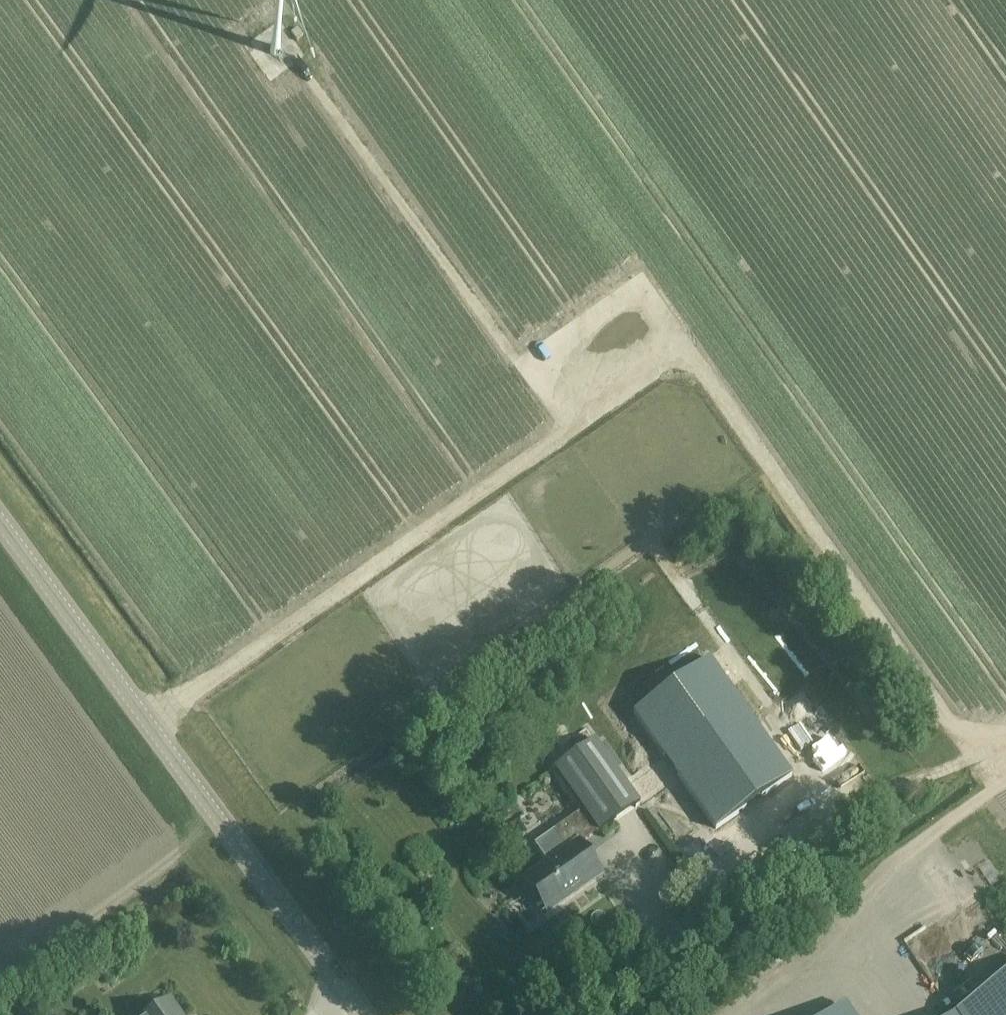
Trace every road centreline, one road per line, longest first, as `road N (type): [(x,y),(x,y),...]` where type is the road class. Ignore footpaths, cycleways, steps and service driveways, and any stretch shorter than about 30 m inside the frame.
road 1 (tertiary): [(366,1014),(0,517)]

